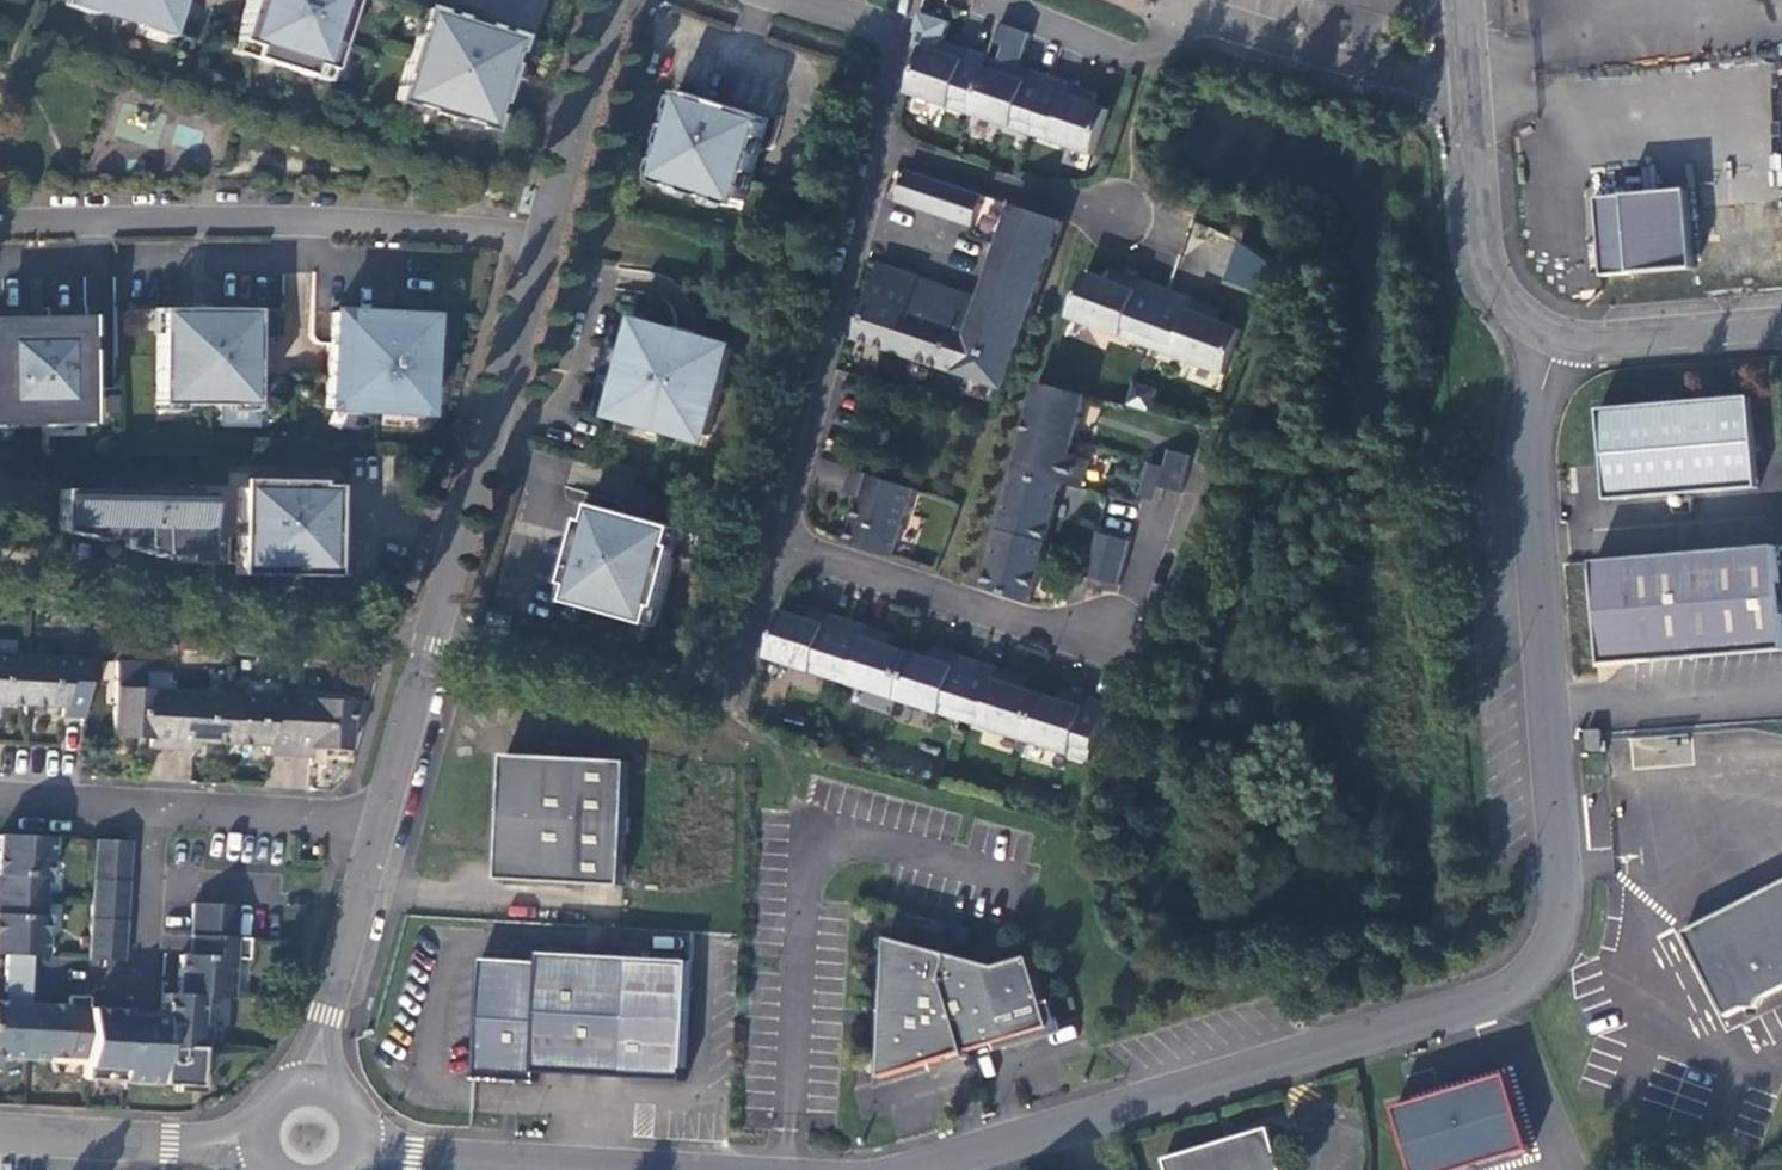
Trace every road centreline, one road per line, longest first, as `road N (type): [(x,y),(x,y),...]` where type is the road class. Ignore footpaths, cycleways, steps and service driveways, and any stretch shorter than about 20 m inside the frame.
road 1 (unclassified): [(1555,336),(1523,471),(1553,946),(1136,1095),(878,1169)]
road 2 (residential): [(542,229),(28,218)]
road 3 (residential): [(439,617),(731,690),(785,548)]
road 4 (residential): [(785,548),(885,149)]
road 5 (residential): [(439,617),(542,229)]
road 6 (residential): [(785,548),(1099,648)]
road 7 (residential): [(1466,105),(1166,19)]
road 8 (unclassified): [(667,1169),(417,1156),(359,1138)]
road 9 (residential): [(312,1084),(323,1013),(385,824)]
road 10 (unclassified): [(1466,105),(1492,275),(1517,312),(1555,336)]
road 11 (unclassified): [(255,1136),(175,1145),(0,1133)]
road 12 (residential): [(1114,216),(885,149)]
road 13 (residential): [(542,229),(608,0)]
road 14 (residential): [(385,824),(148,806)]
road 15 (unclassified): [(1555,336),(1608,341),(1781,326)]
road 16 (residential): [(885,149),(903,46),(891,28),(801,0)]
road 17 (residential): [(385,824),(439,617)]
road 18 (residential): [(148,806),(138,977)]
road 19 (residential): [(148,806),(0,800)]

